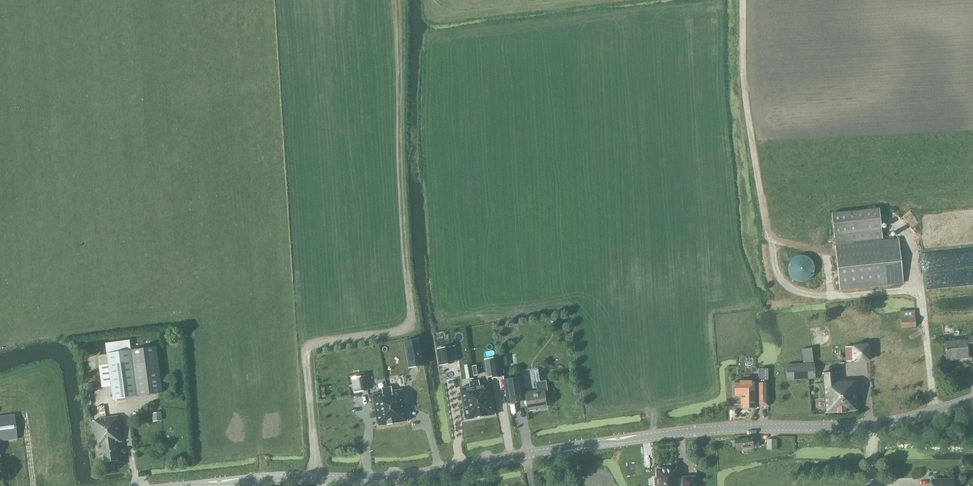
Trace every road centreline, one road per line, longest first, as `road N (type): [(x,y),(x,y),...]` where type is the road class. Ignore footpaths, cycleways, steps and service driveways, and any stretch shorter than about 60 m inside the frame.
road 1 (unclassified): [(194,485),(398,477),(719,429),(869,425),(972,398)]
road 2 (track): [(397,0),(415,329),(306,355),(316,477)]
road 3 (track): [(828,297),(825,252),(771,241),(745,101),(741,0)]
road 4 (track): [(934,412),(919,289),(828,297),(795,288),(778,275),(771,241)]
road 5 (track): [(246,322),(265,479)]

